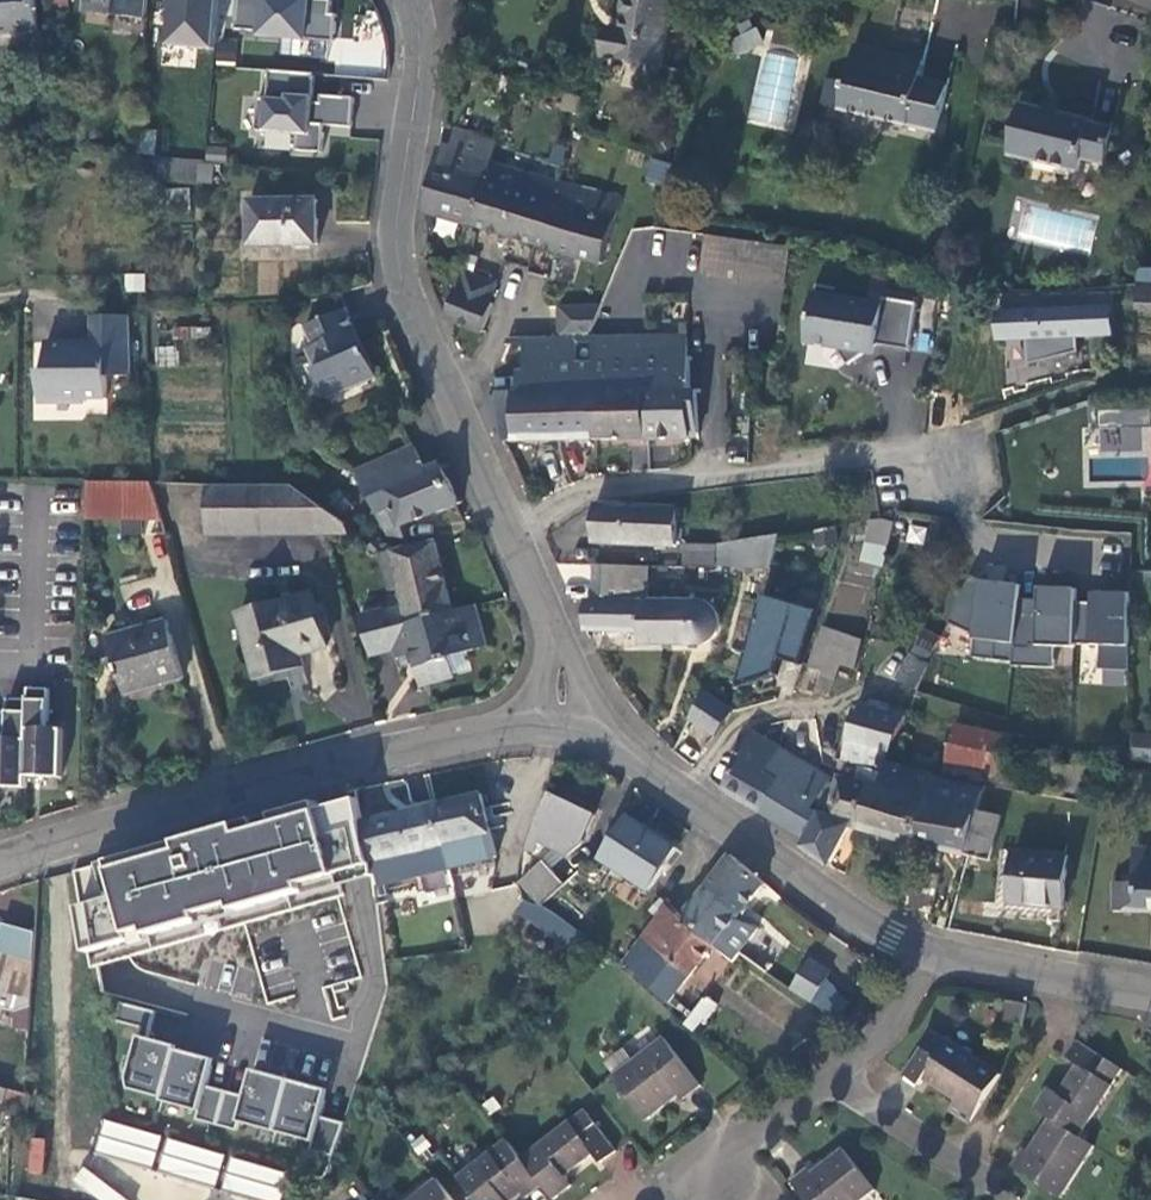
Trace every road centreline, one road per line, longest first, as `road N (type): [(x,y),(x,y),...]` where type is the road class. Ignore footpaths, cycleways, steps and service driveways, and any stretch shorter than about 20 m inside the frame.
road 1 (residential): [(562,726),(561,662),(400,282),(395,238),(424,23),(414,0)]
road 2 (unclassified): [(562,726),(484,732),(0,858)]
road 3 (residential): [(921,953),(855,919),(609,743)]
road 4 (track): [(704,477),(861,456),(1039,401)]
road 5 (residential): [(831,1081),(711,1163),(614,1199)]
road 6 (residential): [(1150,999),(921,953)]
road 7 (track): [(509,535),(592,486),(704,477)]
road 8 (residential): [(831,1081),(1005,1186)]
road 9 (track): [(704,477),(708,305),(735,295)]
road 10 (residential): [(921,953),(887,1027),(831,1081)]

